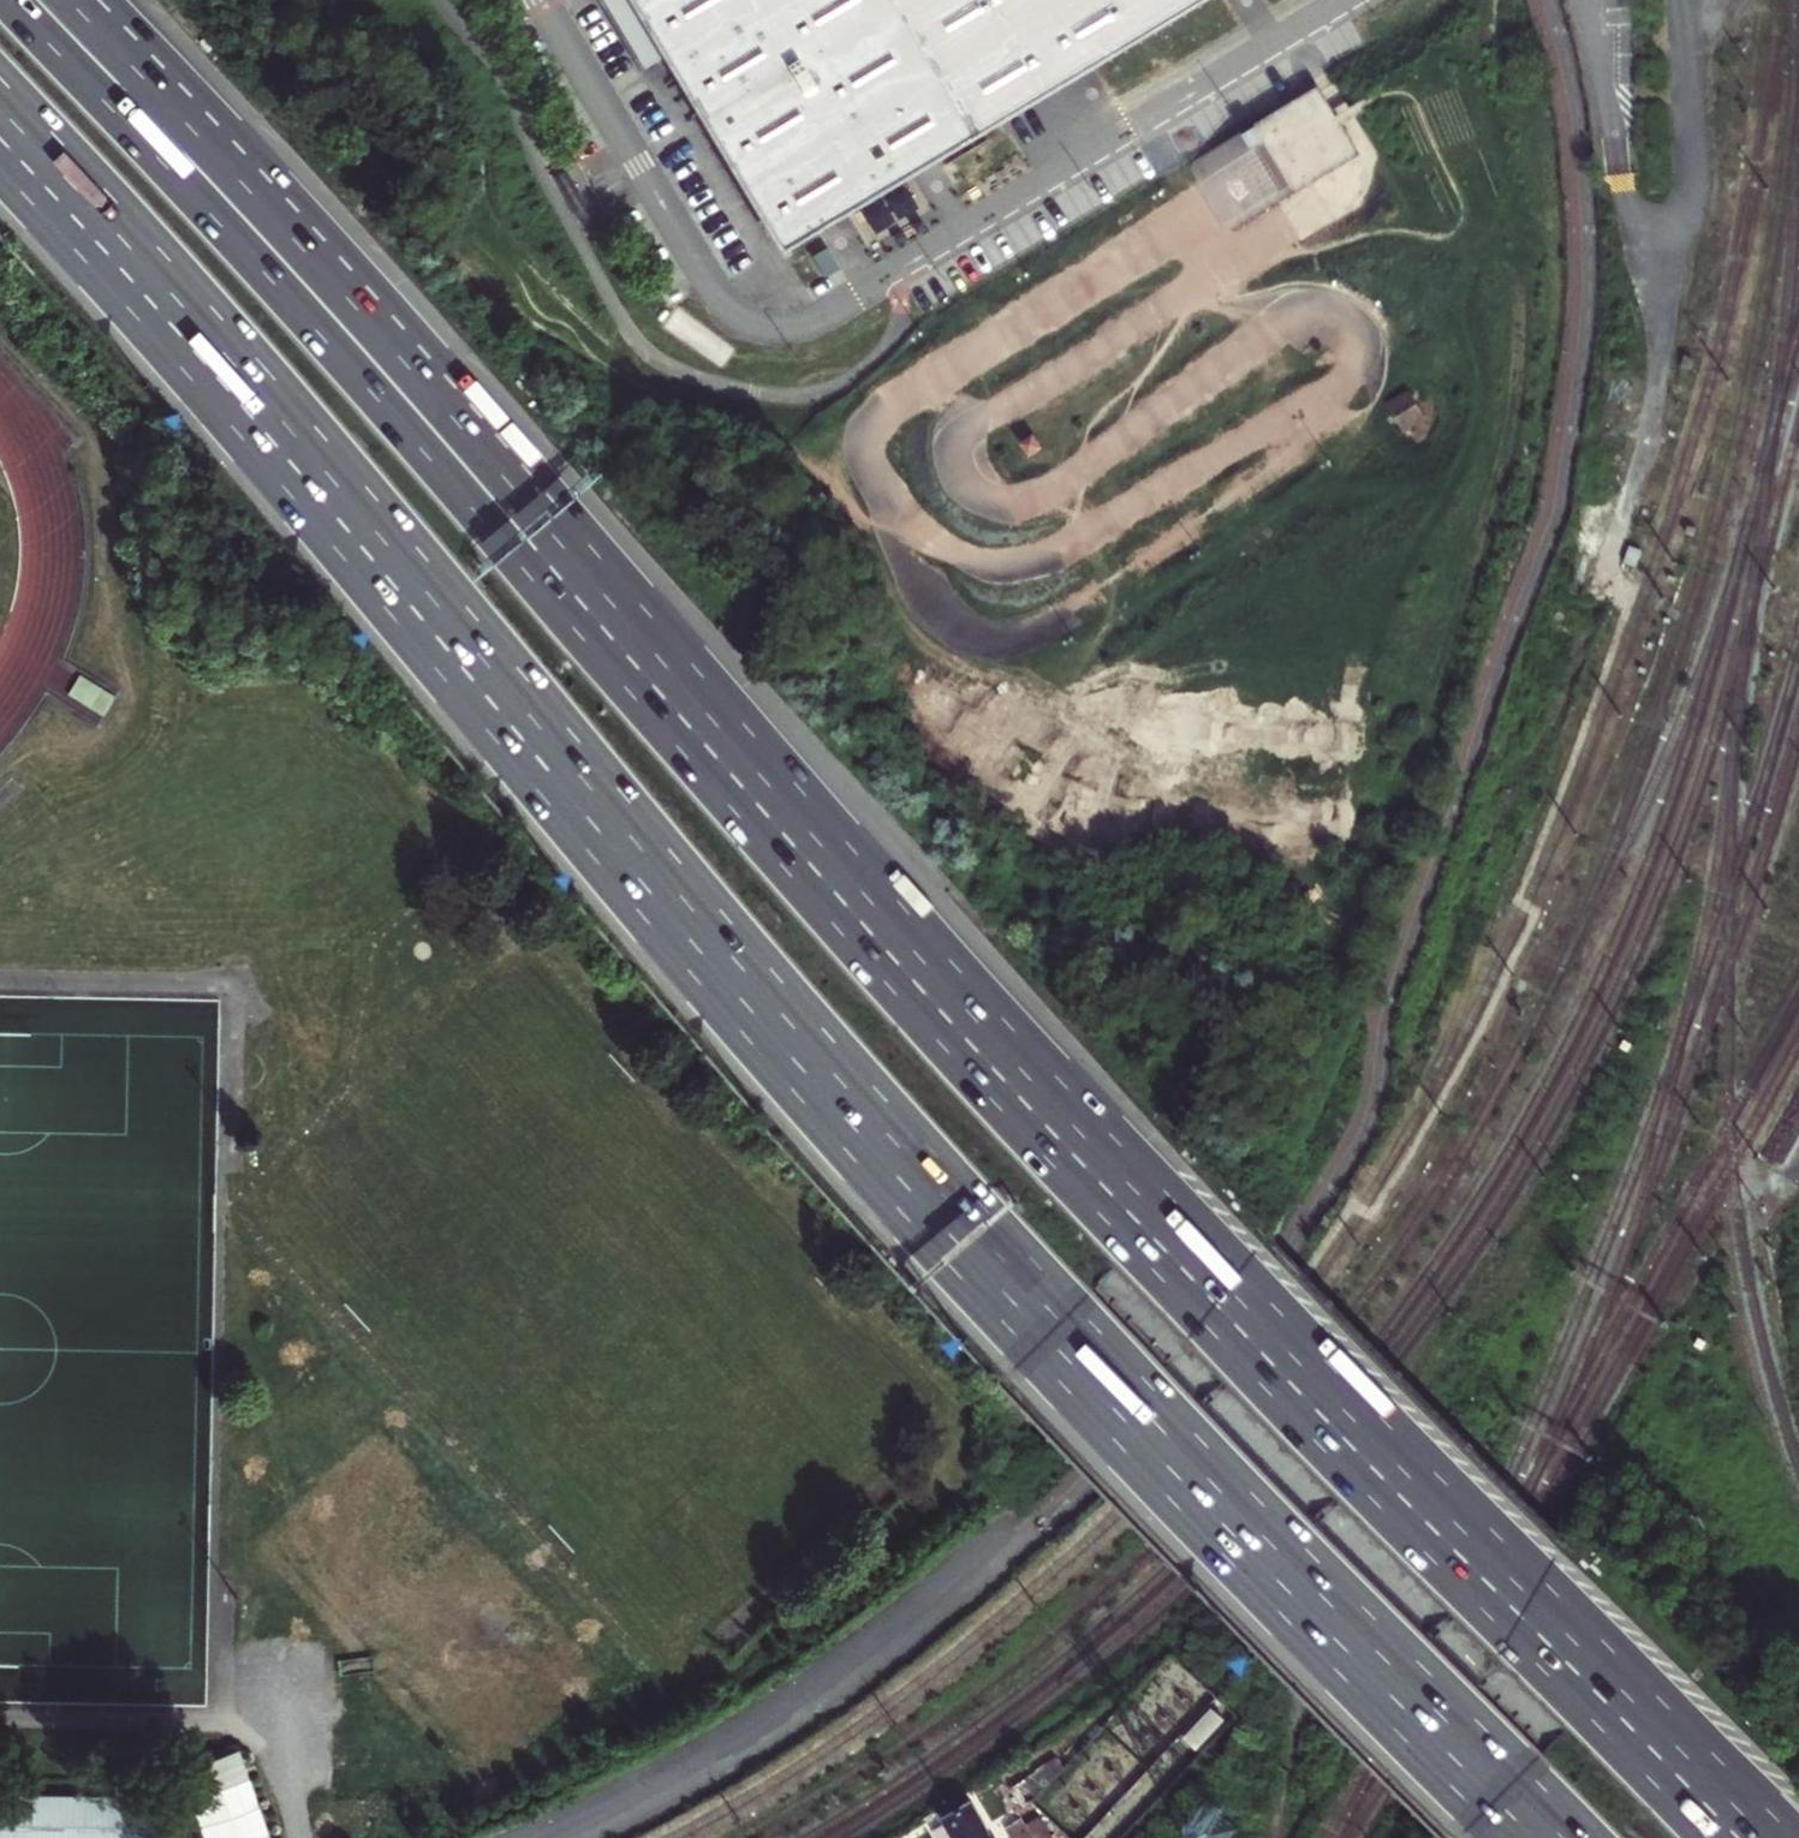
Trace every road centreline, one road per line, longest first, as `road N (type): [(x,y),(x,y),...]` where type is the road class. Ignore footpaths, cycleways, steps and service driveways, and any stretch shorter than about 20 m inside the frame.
road 1 (motorway): [(135,266),(861,1121),(1553,1837)]
road 2 (motorway): [(1751,1837),(1017,1080),(606,615)]
road 3 (motorway): [(606,615),(257,264),(19,0)]
road 4 (trunk): [(606,615),(96,0)]
road 5 (trunk): [(0,105),(135,266)]
road 6 (motorway): [(0,145),(135,266)]

